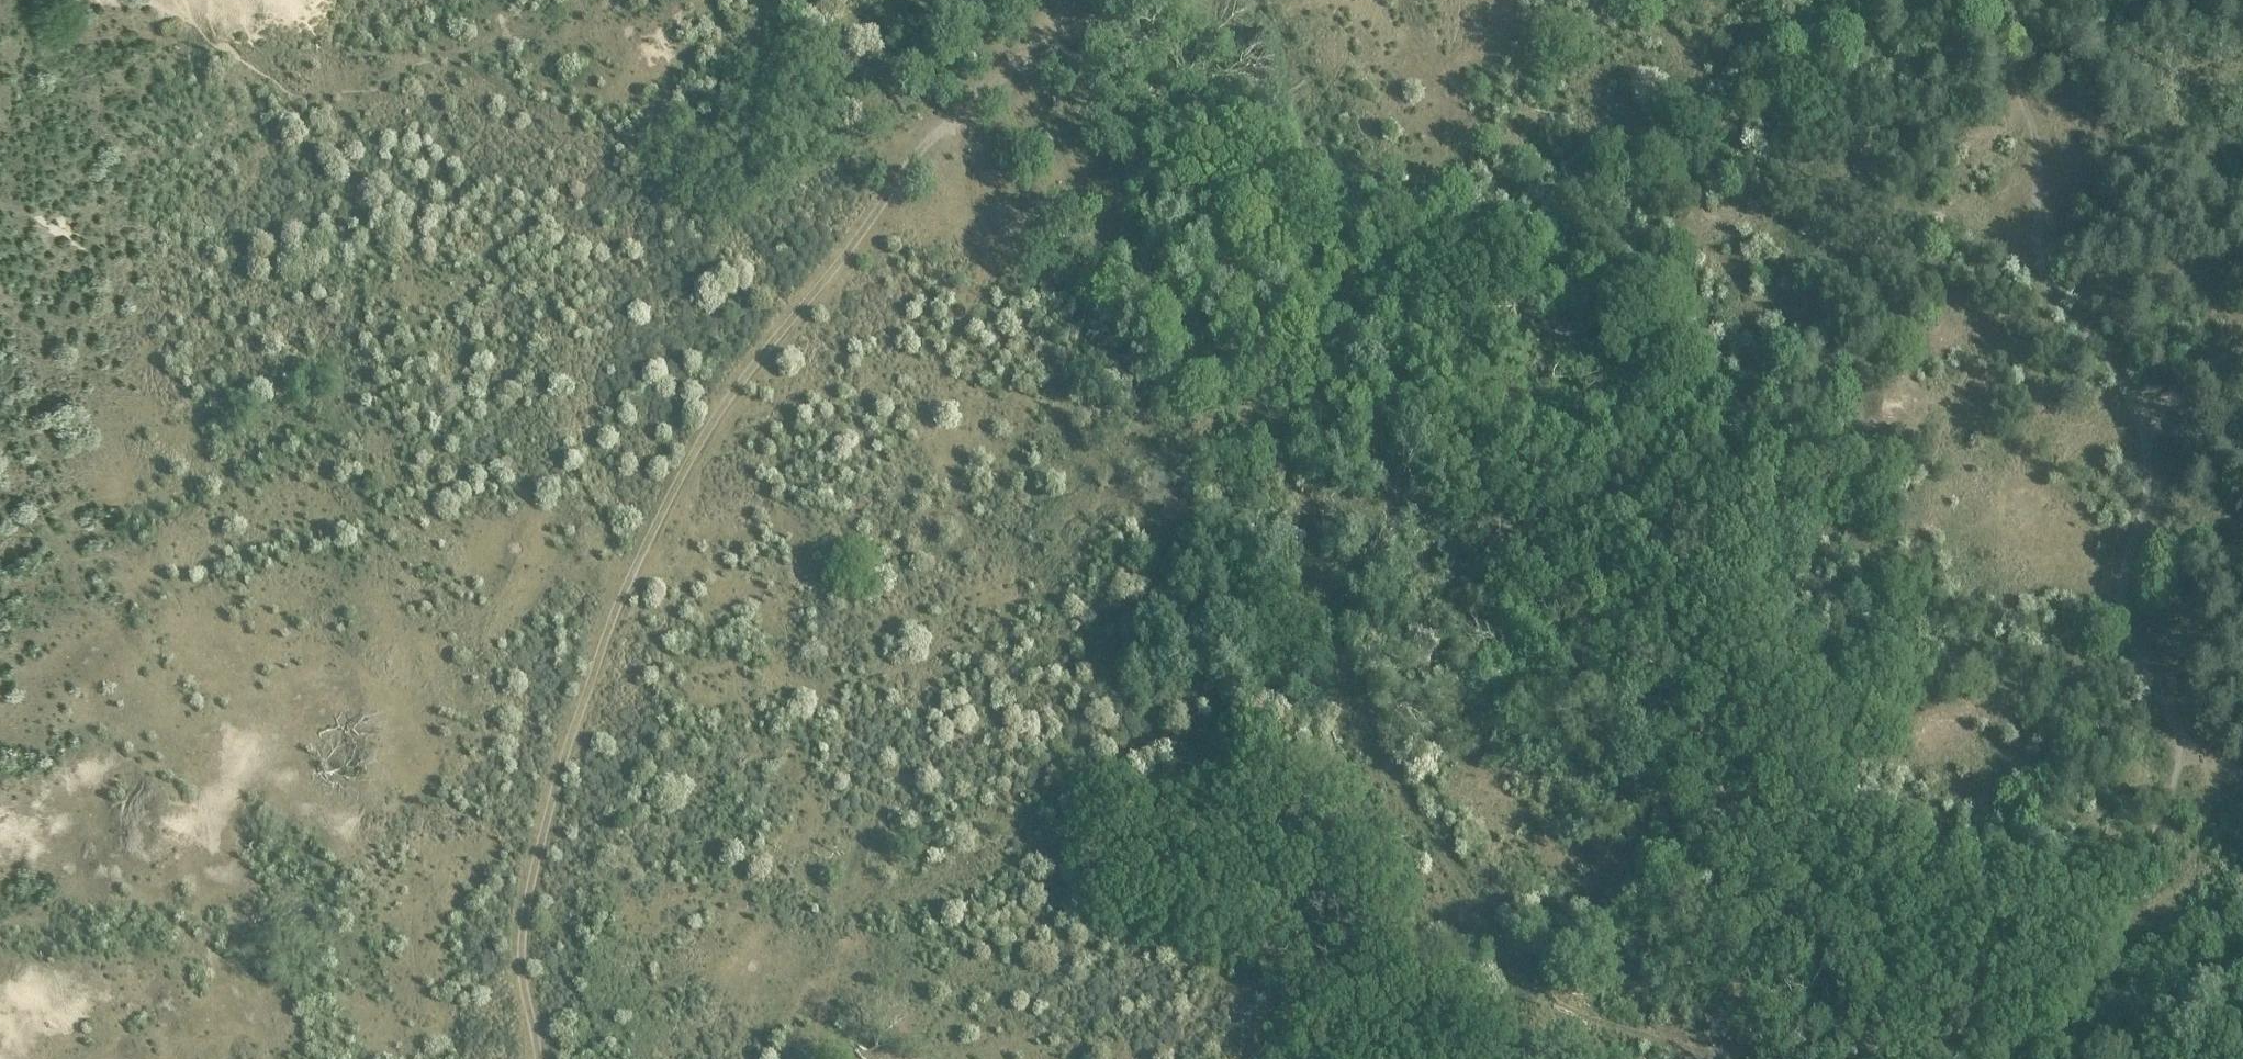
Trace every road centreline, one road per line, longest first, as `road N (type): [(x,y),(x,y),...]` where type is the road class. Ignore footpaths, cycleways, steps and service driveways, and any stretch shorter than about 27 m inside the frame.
road 1 (track): [(534,1058),(518,957),(552,802),(652,511),(892,185),(959,109),(1079,4)]
road 2 (track): [(2242,962),(2093,1058)]

